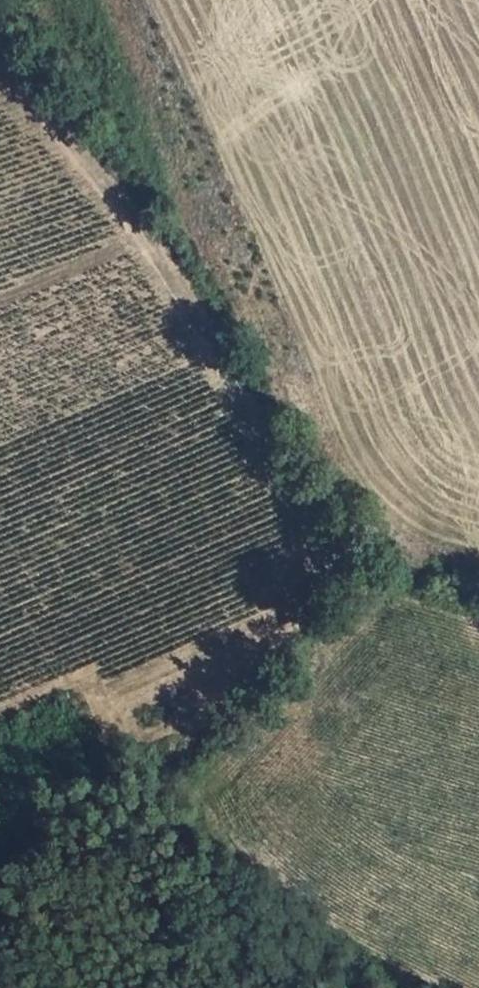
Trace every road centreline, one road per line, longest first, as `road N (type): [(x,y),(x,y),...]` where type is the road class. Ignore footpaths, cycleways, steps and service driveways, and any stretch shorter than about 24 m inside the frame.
road 1 (track): [(330,558),(177,279),(0,65)]

